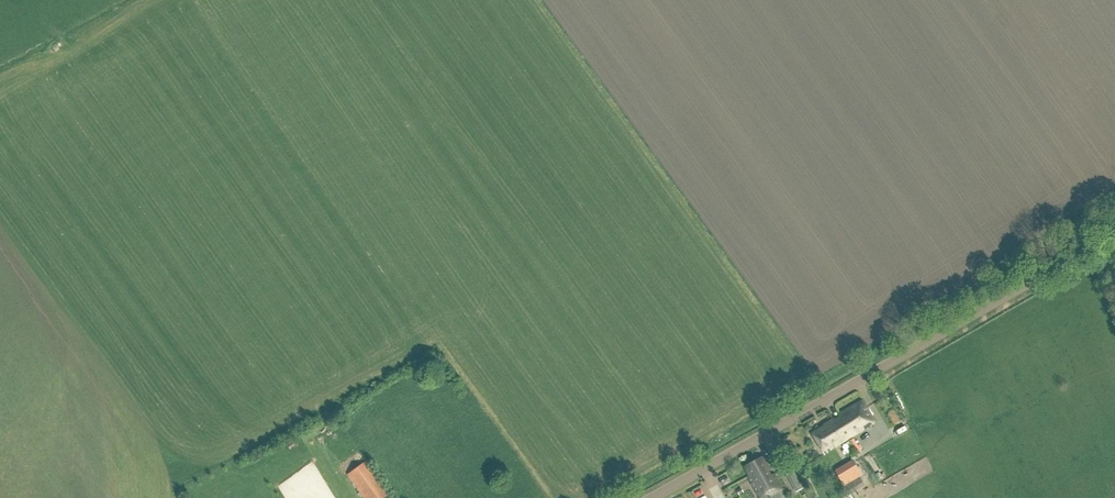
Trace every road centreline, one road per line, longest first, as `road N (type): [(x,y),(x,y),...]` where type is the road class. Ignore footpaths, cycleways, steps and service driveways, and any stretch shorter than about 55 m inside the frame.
road 1 (unclassified): [(652,497),(1098,243)]

